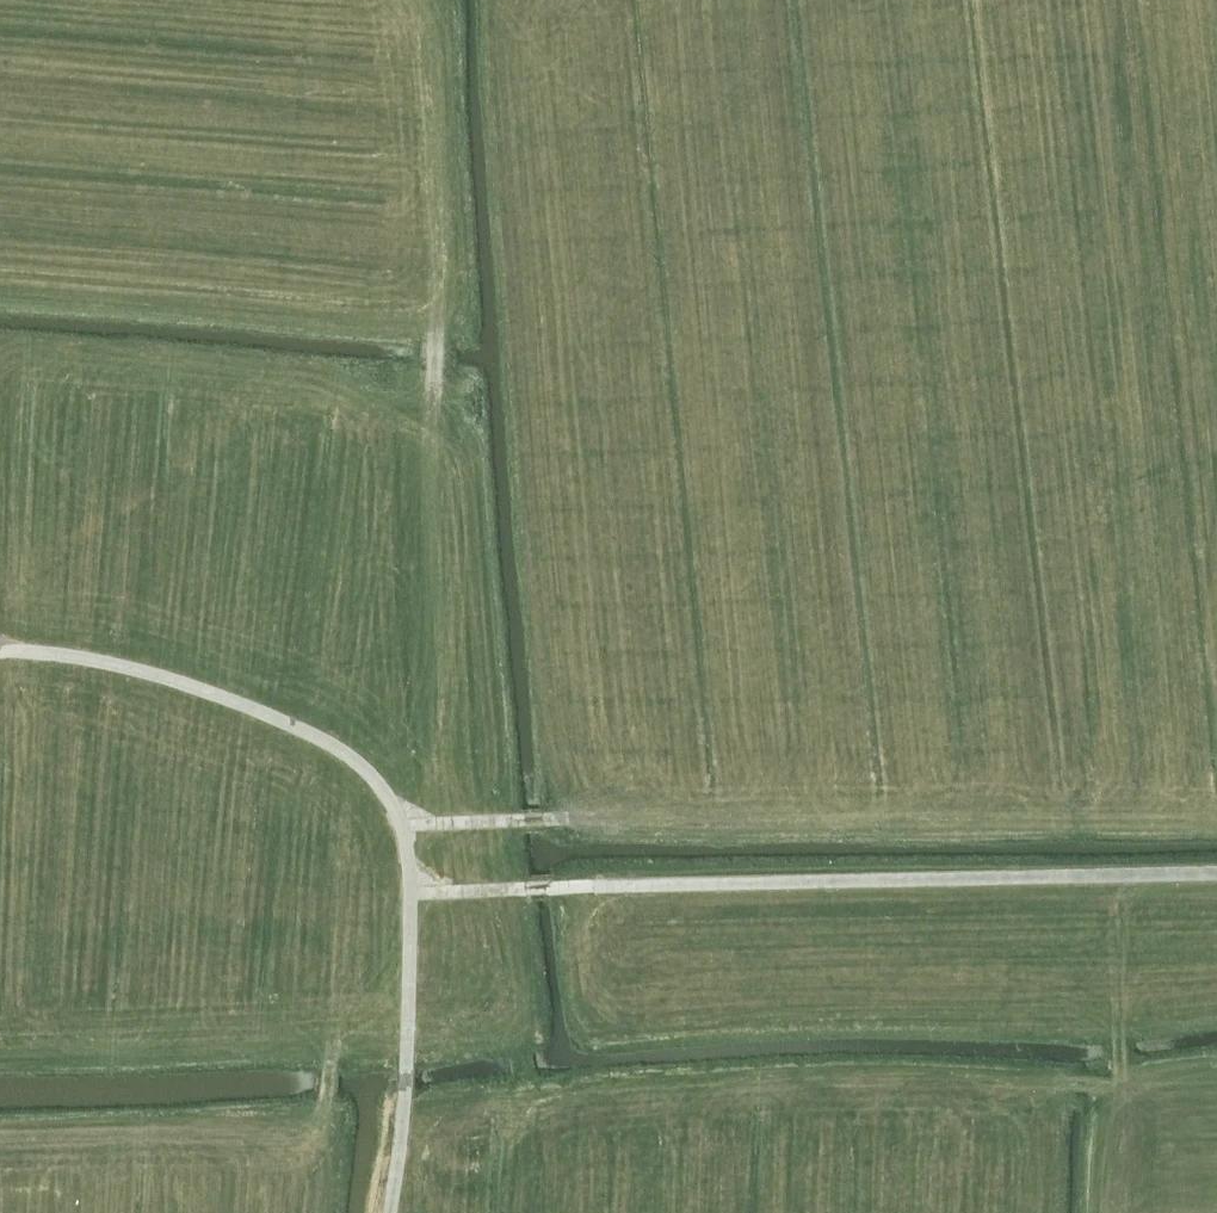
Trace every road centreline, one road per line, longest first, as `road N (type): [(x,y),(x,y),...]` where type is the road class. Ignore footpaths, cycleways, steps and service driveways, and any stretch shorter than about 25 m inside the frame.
road 1 (track): [(411,893),(1216,871)]
road 2 (track): [(402,826),(566,817)]

